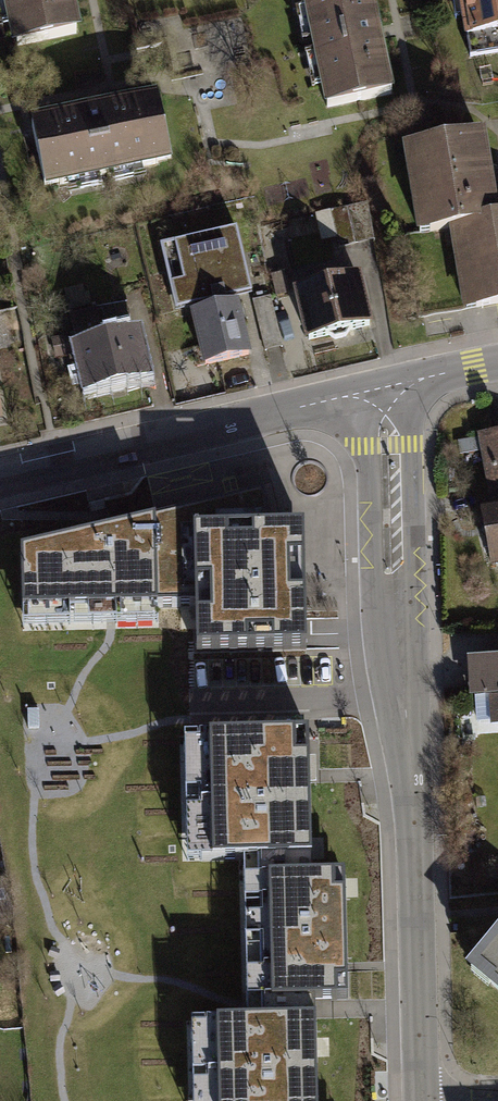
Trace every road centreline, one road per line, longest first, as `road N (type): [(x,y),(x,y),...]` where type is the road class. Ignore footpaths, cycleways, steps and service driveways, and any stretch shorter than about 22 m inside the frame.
road 1 (residential): [(384,386),(391,633),(415,812),(424,1100)]
road 2 (residential): [(0,481),(384,386)]

